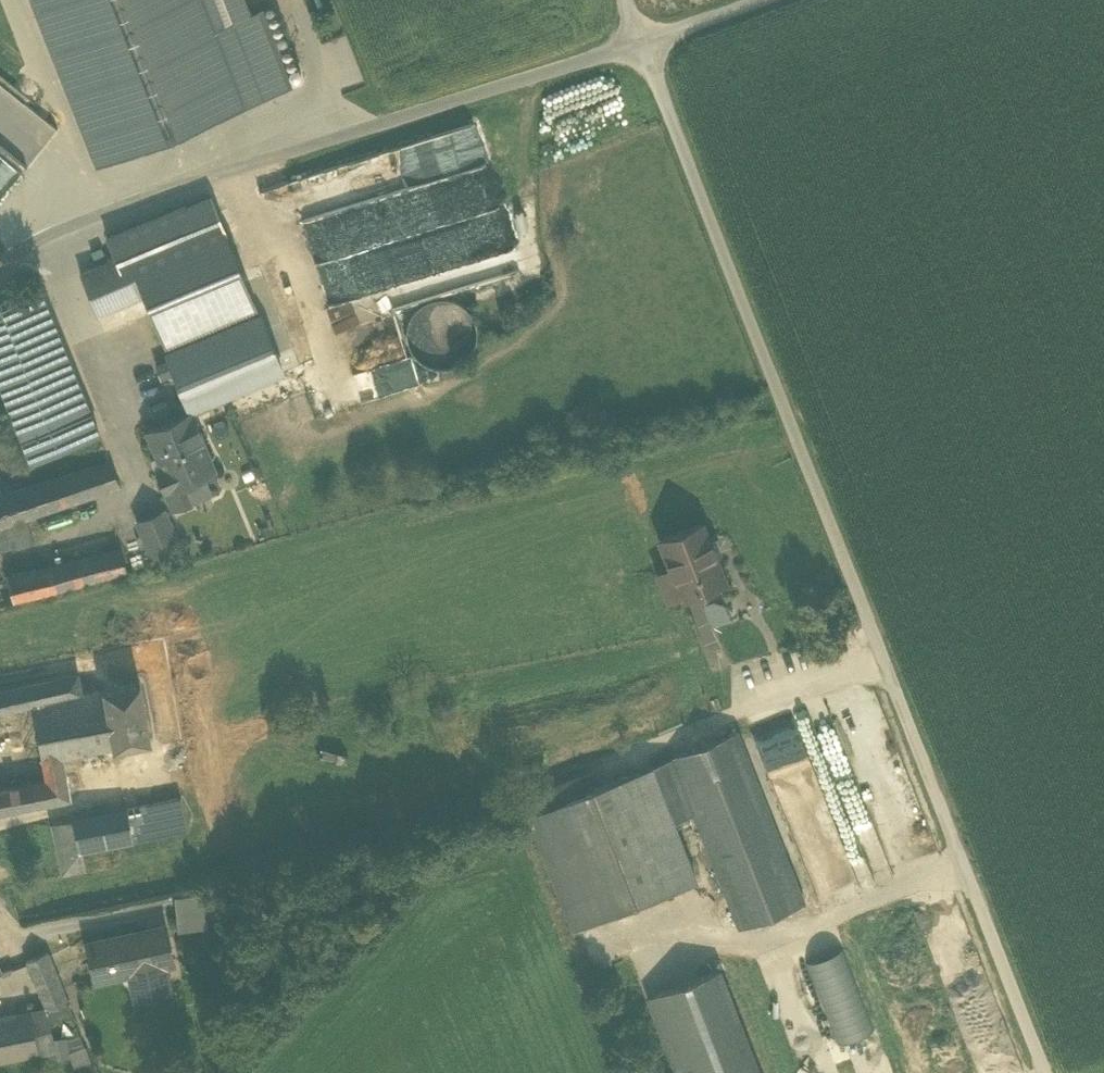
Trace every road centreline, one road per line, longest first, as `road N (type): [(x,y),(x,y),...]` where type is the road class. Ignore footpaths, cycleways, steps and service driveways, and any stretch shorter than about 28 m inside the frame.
road 1 (unclassified): [(638,42),(1045,1072)]
road 2 (unclassified): [(0,265),(99,213),(638,42)]
road 3 (unclassified): [(638,42),(752,0)]

